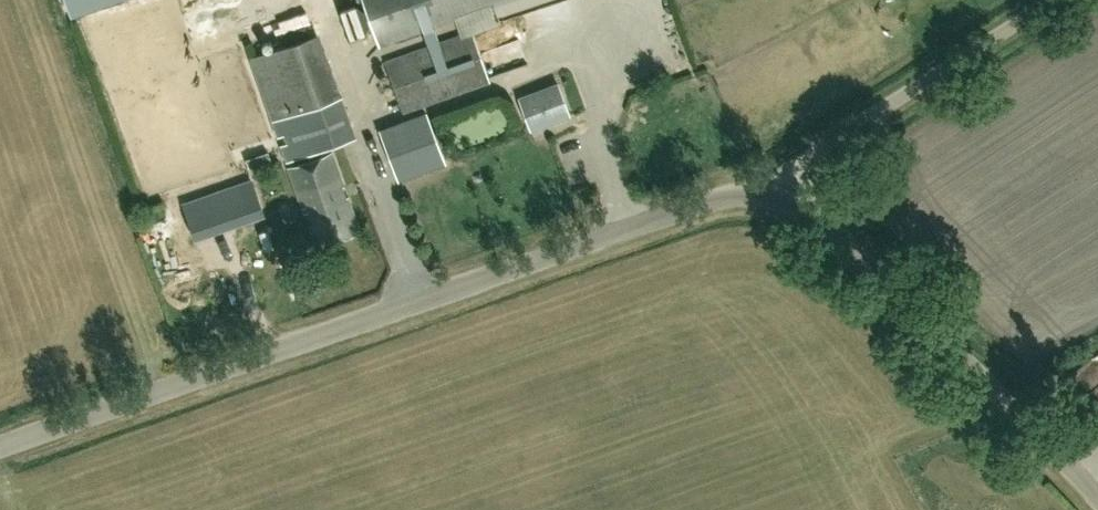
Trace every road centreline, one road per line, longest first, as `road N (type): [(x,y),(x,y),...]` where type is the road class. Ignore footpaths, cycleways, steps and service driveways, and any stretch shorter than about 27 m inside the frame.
road 1 (unclassified): [(0,447),(694,205),(742,192),(784,197)]
road 2 (unclassified): [(1097,497),(870,266),(784,197)]
road 3 (track): [(784,197),(824,146),(1053,0)]

